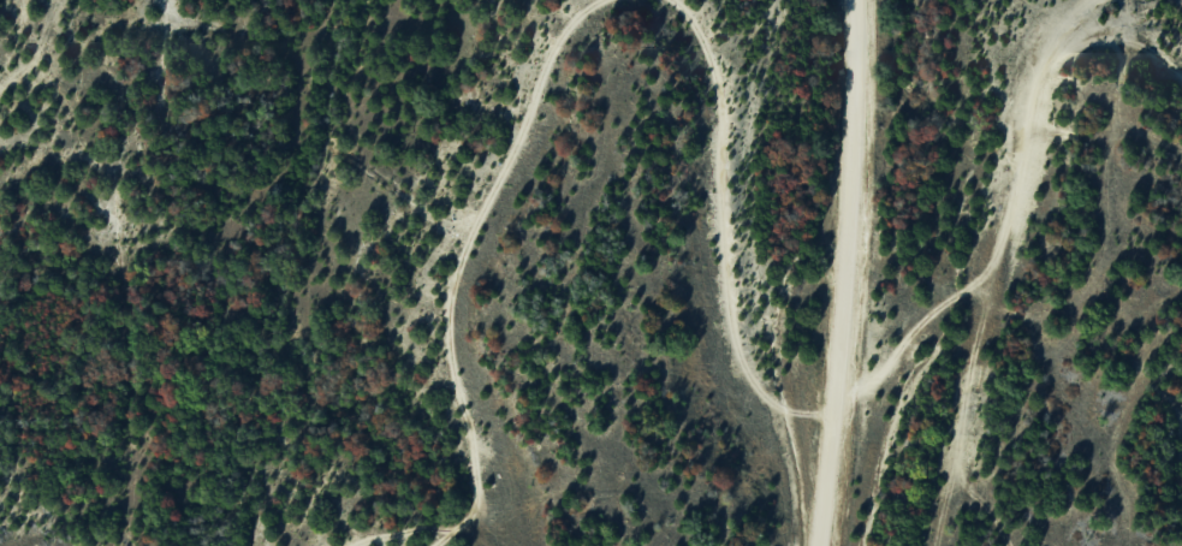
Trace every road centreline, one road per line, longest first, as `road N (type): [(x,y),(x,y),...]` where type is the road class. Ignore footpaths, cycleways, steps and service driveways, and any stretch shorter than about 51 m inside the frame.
road 1 (residential): [(819,545),(856,0)]

